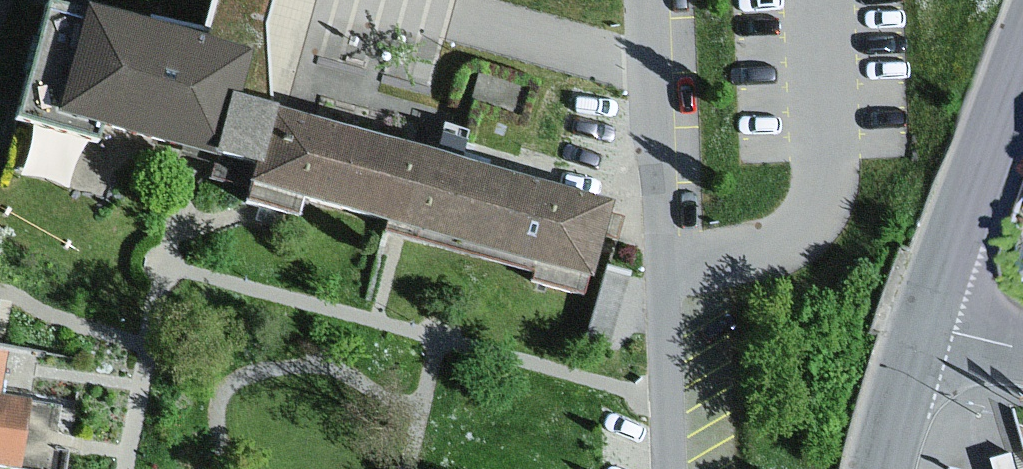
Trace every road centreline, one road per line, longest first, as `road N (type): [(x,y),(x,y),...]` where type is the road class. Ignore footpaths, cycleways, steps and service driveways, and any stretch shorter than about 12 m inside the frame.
road 1 (primary): [(924,320),(1022,46)]
road 2 (primary): [(884,468),(924,320)]

